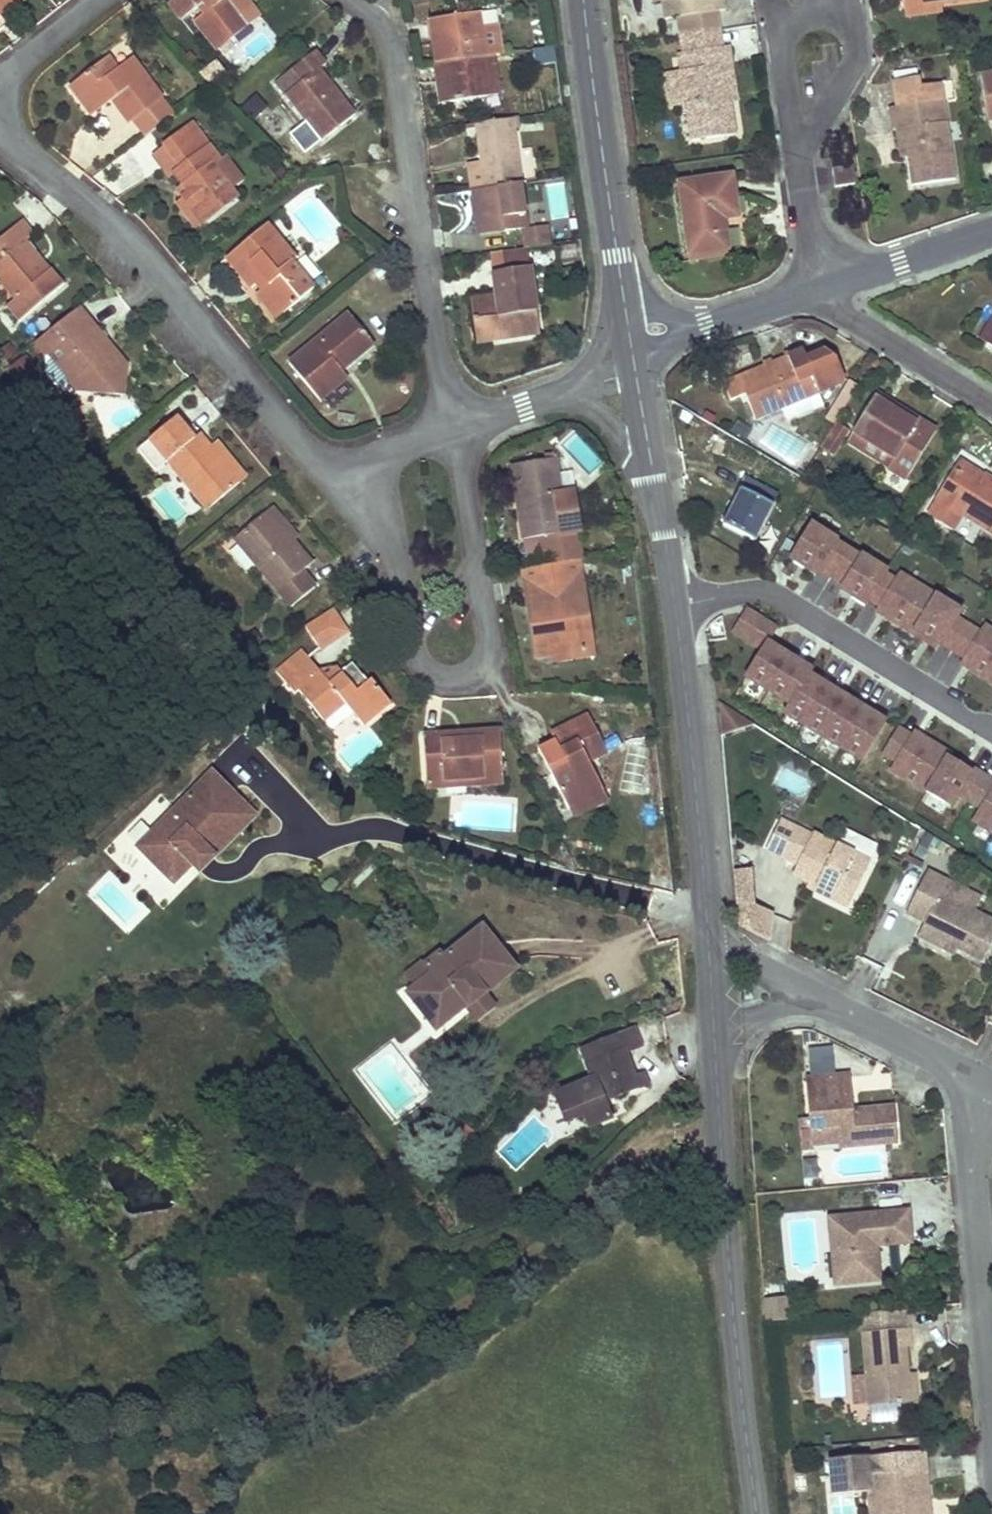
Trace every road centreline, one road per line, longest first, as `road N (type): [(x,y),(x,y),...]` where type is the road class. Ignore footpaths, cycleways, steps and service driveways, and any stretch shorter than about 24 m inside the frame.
road 1 (residential): [(318,473),(397,580),(423,665),(440,674),(473,672),(489,640),(452,427)]
road 2 (tertiary): [(714,1027),(759,1513)]
road 3 (residential): [(0,126),(107,211),(318,473)]
road 4 (residential): [(452,427),(388,0)]
road 5 (residential): [(676,603),(767,590),(991,728)]
road 6 (tertiary): [(586,0),(629,335)]
road 7 (tertiary): [(676,603),(709,937)]
road 8 (residential): [(991,1083),(972,1131),(971,1169),(991,1390)]
road 9 (residential): [(800,164),(781,40),(795,14),(826,8),(842,15),(856,59)]
road 10 (tertiary): [(635,369),(676,603)]
road 11 (residential): [(991,409),(847,320),(819,290)]
road 12 (residential): [(629,335),(706,325),(819,290)]
road 13 (residential): [(452,427),(635,369)]
road 14 (residential): [(819,998),(991,1083)]
road 15 (residential): [(819,290),(991,234)]
road 16 (residential): [(318,473),(452,427)]
road 17 (residential): [(819,290),(800,164)]
road 18 (residential): [(819,998),(709,937)]

